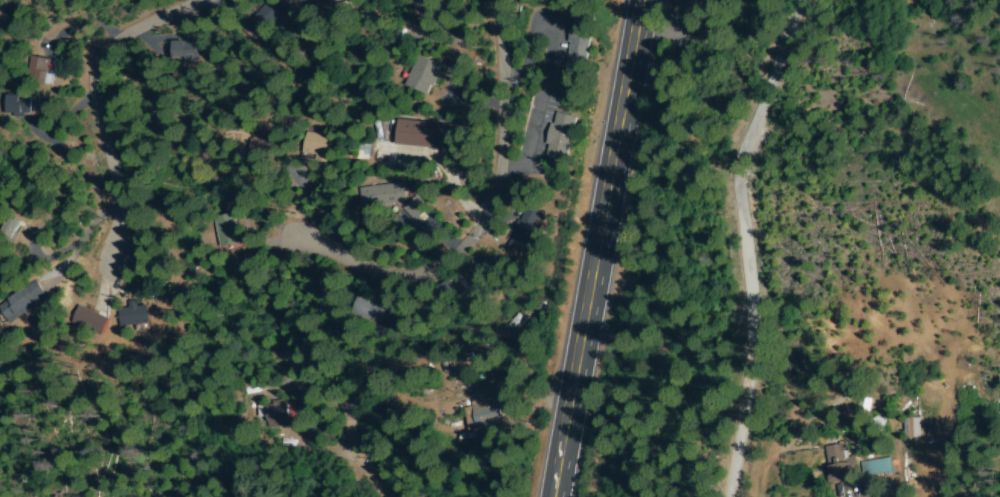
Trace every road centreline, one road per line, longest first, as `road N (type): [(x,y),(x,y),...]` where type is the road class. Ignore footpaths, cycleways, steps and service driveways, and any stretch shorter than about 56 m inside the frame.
road 1 (residential): [(734,496),(755,302),(741,166),(801,0)]
road 2 (secondary): [(557,496),(645,0)]
road 3 (residential): [(497,0),(505,31),(504,176),(485,229),(425,275),(312,248)]
road 4 (residential): [(119,250),(127,200),(101,61),(115,43),(219,0)]

